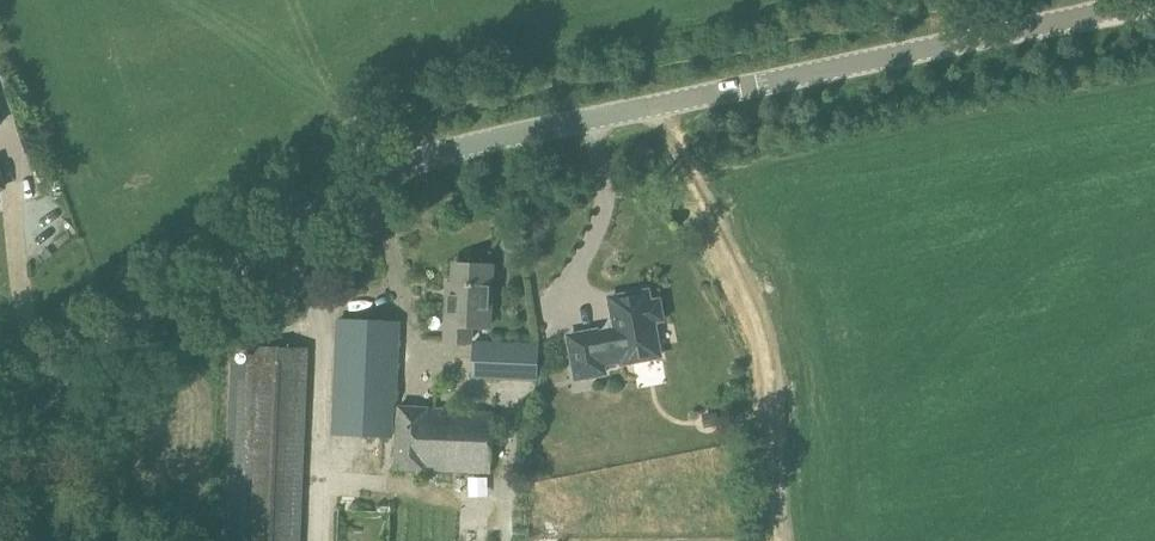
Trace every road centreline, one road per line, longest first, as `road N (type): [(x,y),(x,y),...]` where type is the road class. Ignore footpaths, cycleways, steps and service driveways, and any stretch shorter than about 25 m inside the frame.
road 1 (tertiary): [(0,425),(293,223),(429,153),(1154,0)]
road 2 (track): [(777,540),(767,339),(663,102)]

